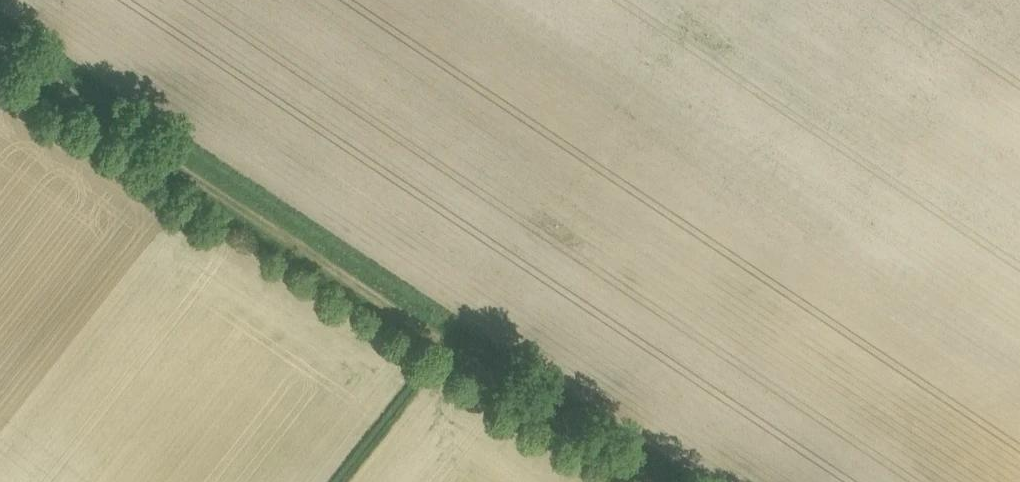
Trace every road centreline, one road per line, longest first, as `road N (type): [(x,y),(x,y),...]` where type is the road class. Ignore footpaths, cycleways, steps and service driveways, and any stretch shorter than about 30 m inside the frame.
road 1 (track): [(637,481),(256,227),(0,42)]
road 2 (track): [(402,325),(499,274),(712,0)]

